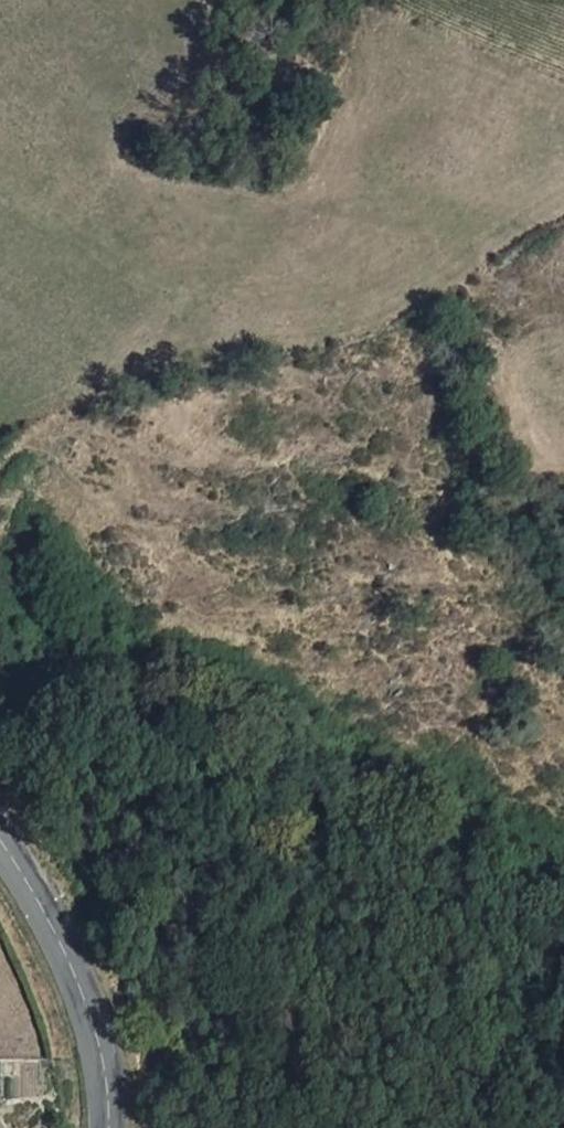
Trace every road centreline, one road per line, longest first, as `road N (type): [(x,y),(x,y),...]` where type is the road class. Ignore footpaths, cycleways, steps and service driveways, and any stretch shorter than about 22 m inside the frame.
road 1 (tertiary): [(95,1127),(97,1071),(26,907),(0,871)]

